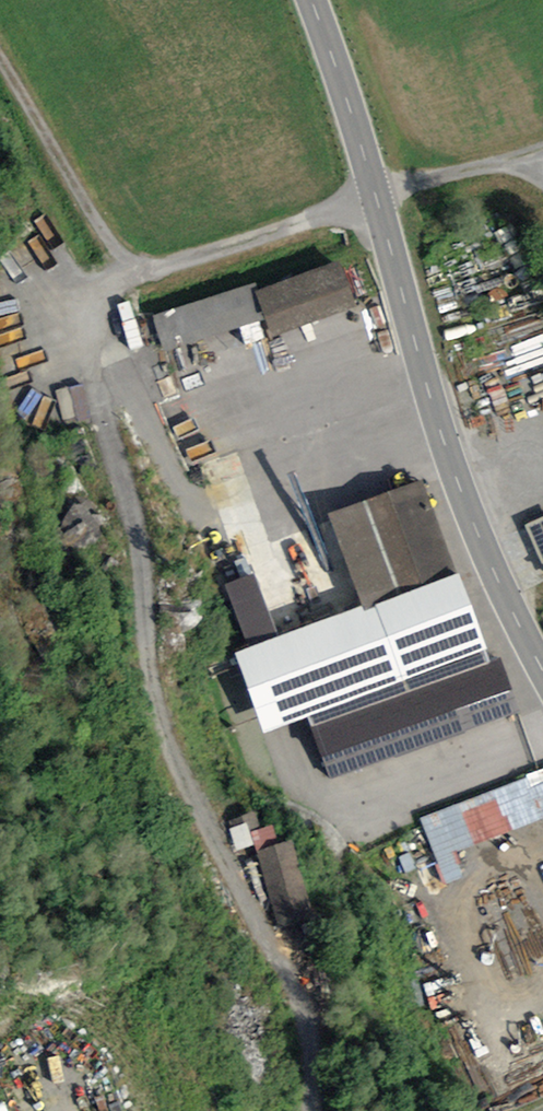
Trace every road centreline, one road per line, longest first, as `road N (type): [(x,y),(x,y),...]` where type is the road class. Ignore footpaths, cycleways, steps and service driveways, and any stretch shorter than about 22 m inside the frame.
road 1 (track): [(128,264),(94,314),(87,364),(138,529),(158,698),(237,885),(295,983),(312,1059),(309,1110)]
road 2 (secondary): [(542,668),(461,490),(377,192)]
road 3 (unclassified): [(0,60),(118,253),(137,268),(189,260),(377,192)]
road 4 (secondary): [(377,192),(313,0)]
road 5 (unclassified): [(377,192),(537,159)]

